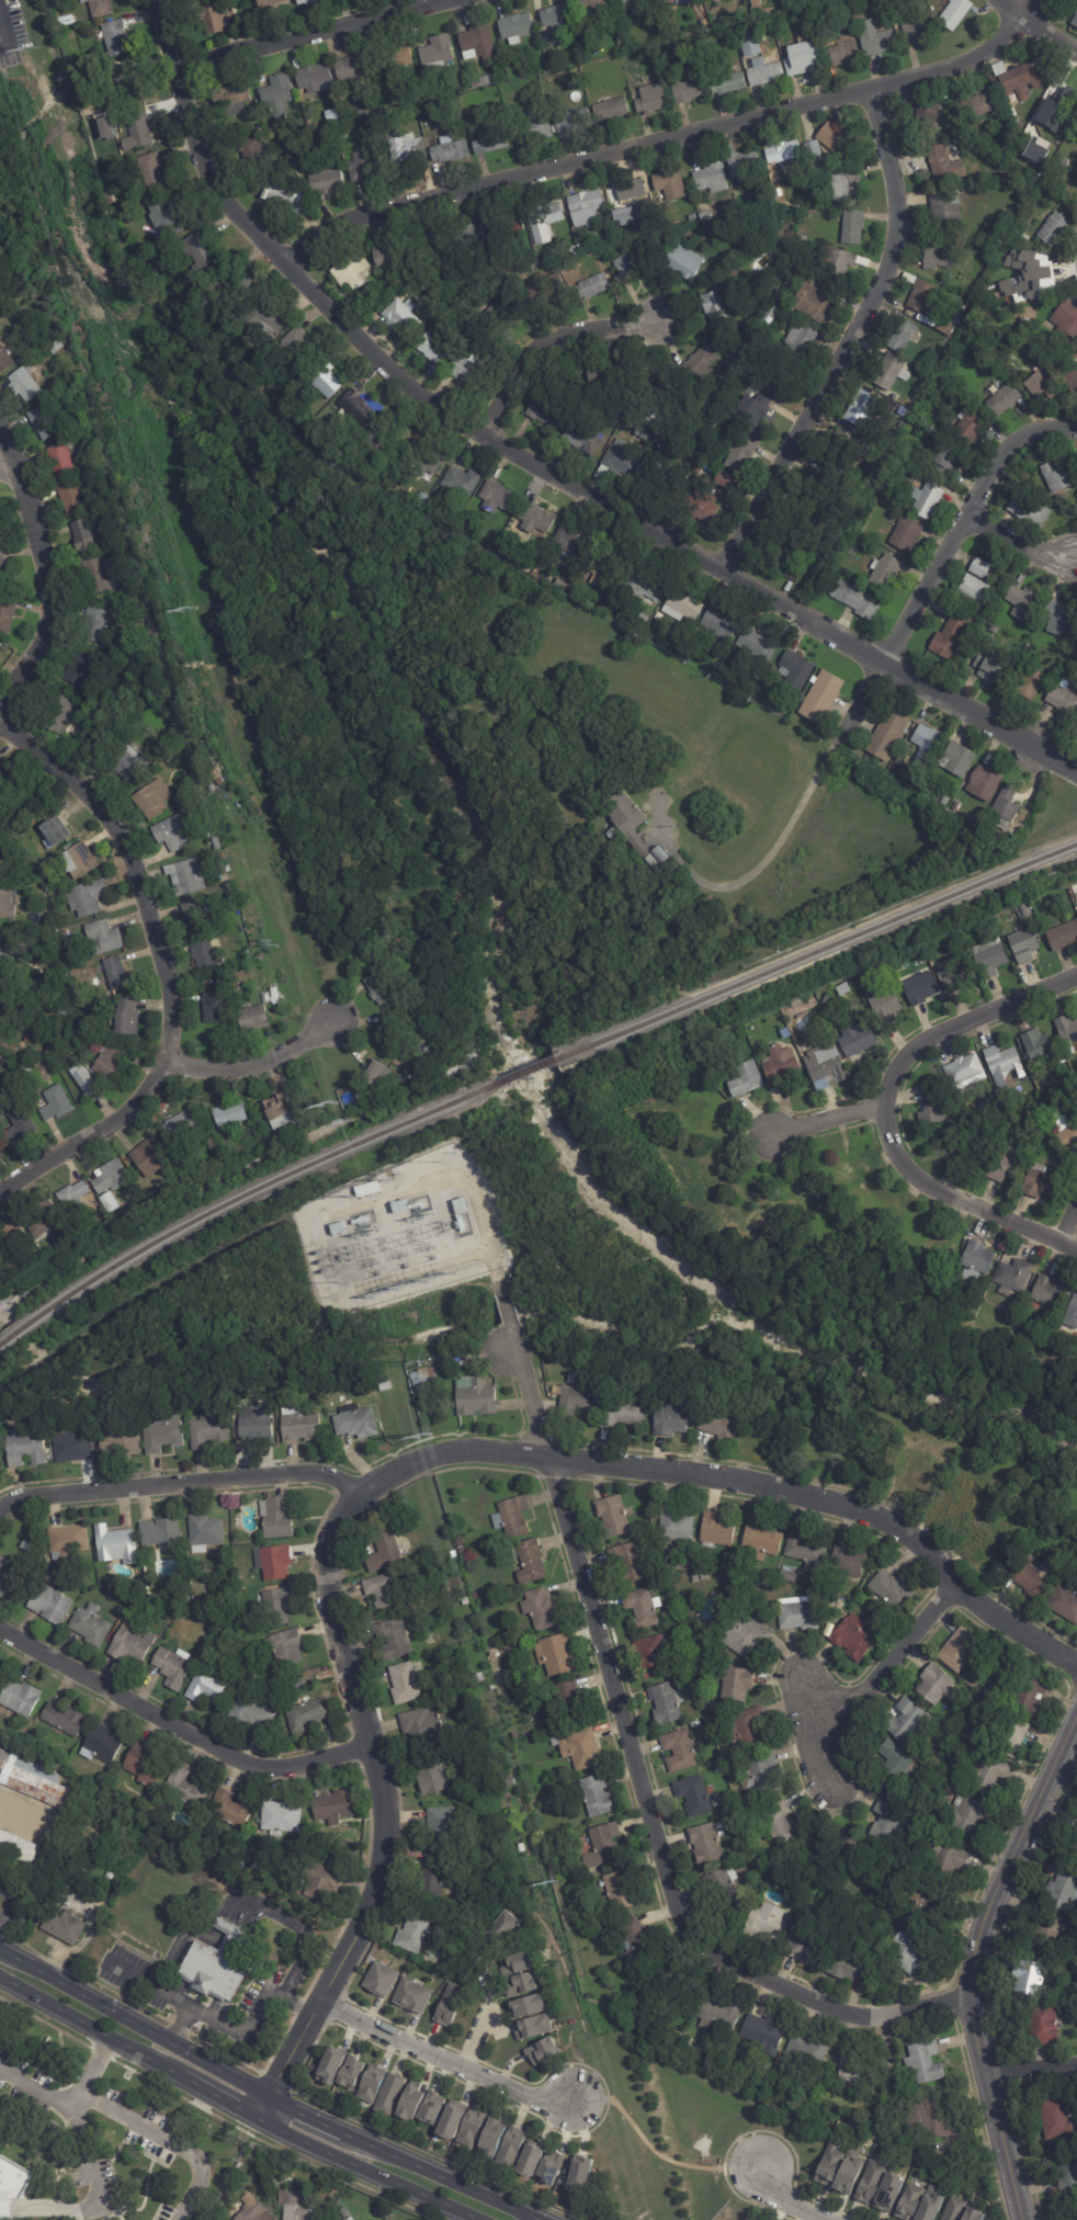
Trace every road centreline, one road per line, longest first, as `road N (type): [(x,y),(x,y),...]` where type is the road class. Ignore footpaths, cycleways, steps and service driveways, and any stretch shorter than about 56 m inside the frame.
road 1 (residential): [(1076,1658),(983,1611),(896,1528),(793,1496),(544,1454),(471,1450),(413,1462),(352,1492),(325,1551),(322,1590),(370,1746),(386,1851),(377,1891),(261,2122)]
road 2 (residential): [(160,0),(212,182),(397,386),(1076,769)]
road 3 (residential): [(505,1351),(544,1454),(685,1936),(844,2014),(881,2016),(968,1997)]
road 4 (residential): [(1022,10),(975,57),(874,92),(345,222),(288,267)]
road 5 (secondary): [(544,2219),(247,2082),(0,1947)]
road 6 (tertiary): [(1076,1715),(983,1926),(970,1978),(972,2017),(1021,2219)]
road 7 (secondary): [(0,1978),(261,2122),(472,2219)]
road 8 (residential): [(874,92),(898,193),(896,243),(722,571)]
road 9 (residential): [(1076,1255),(920,1182),(897,1151),(885,1109),(891,1075),(915,1050),(1076,979)]
road 10 (residential): [(1076,428),(1007,444),(887,667),(836,745)]
road 11 (residential): [(0,1631),(262,1770),(370,1746)]
road 12 (residential): [(166,1064),(160,965),(125,863),(73,784),(0,726)]
road 13 (residential): [(352,1492),(290,1475),(44,1494),(0,1507)]
road 14 (residential): [(458,0),(179,71)]
road 15 (residential): [(0,443),(33,498),(49,609),(45,637),(0,705)]
road 16 (residential): [(325,2001),(532,2098),(575,2099)]
road 17 (residential): [(651,319),(536,353),(483,439)]
road 18 (residential): [(166,1064),(127,1112),(0,1199)]
road 19 (residential): [(954,1585),(857,1694),(814,1720)]
road 20 (residential): [(327,1019),(287,1049),(227,1069),(166,1064)]

